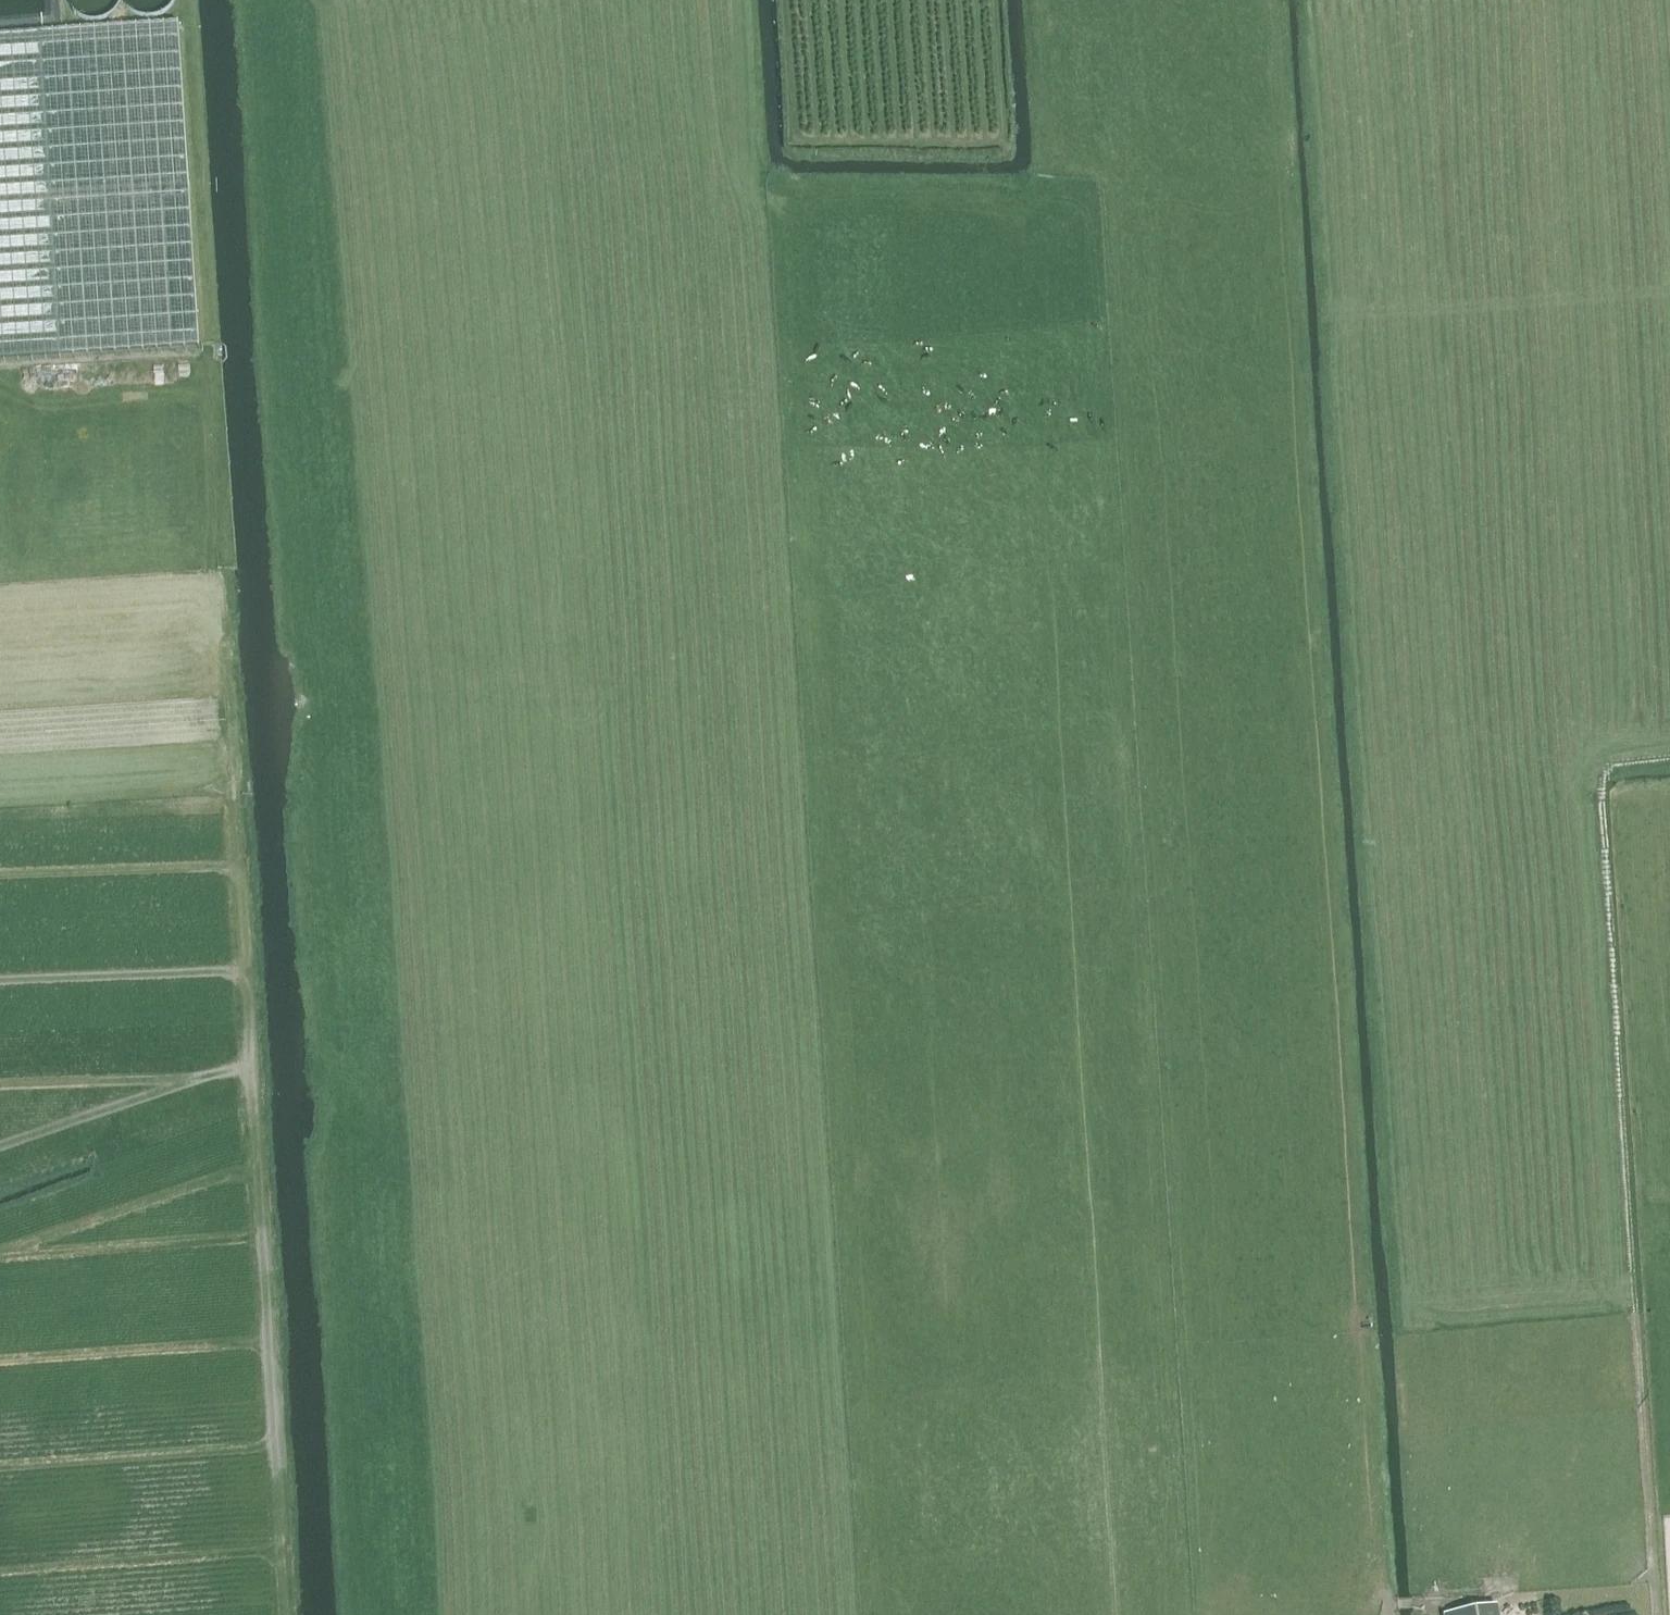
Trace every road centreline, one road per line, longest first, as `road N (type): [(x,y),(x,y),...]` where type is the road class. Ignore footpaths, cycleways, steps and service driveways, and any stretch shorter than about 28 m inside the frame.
road 1 (track): [(1655,1614),(1602,789),(1611,765),(1669,758)]

